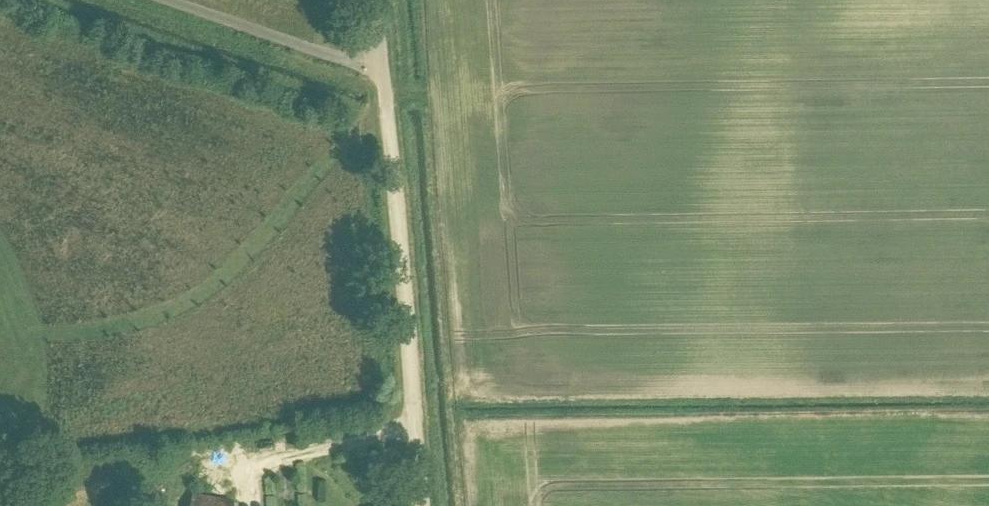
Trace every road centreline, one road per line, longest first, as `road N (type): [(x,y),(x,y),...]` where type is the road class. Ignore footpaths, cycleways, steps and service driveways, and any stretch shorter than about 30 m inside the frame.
road 1 (track): [(423,505),(381,73)]

